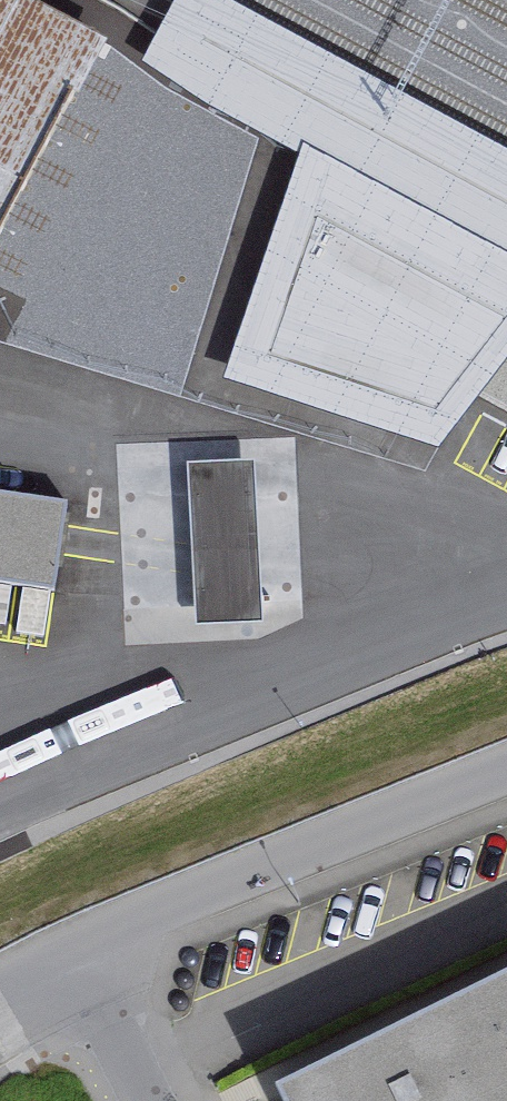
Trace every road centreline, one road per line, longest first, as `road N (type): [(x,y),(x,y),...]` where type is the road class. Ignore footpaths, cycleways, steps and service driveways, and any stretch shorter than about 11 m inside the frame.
road 1 (unclassified): [(0,801),(506,595)]
road 2 (unclassified): [(506,485),(347,402),(0,439)]
road 3 (residential): [(0,996),(82,952),(156,1100)]

